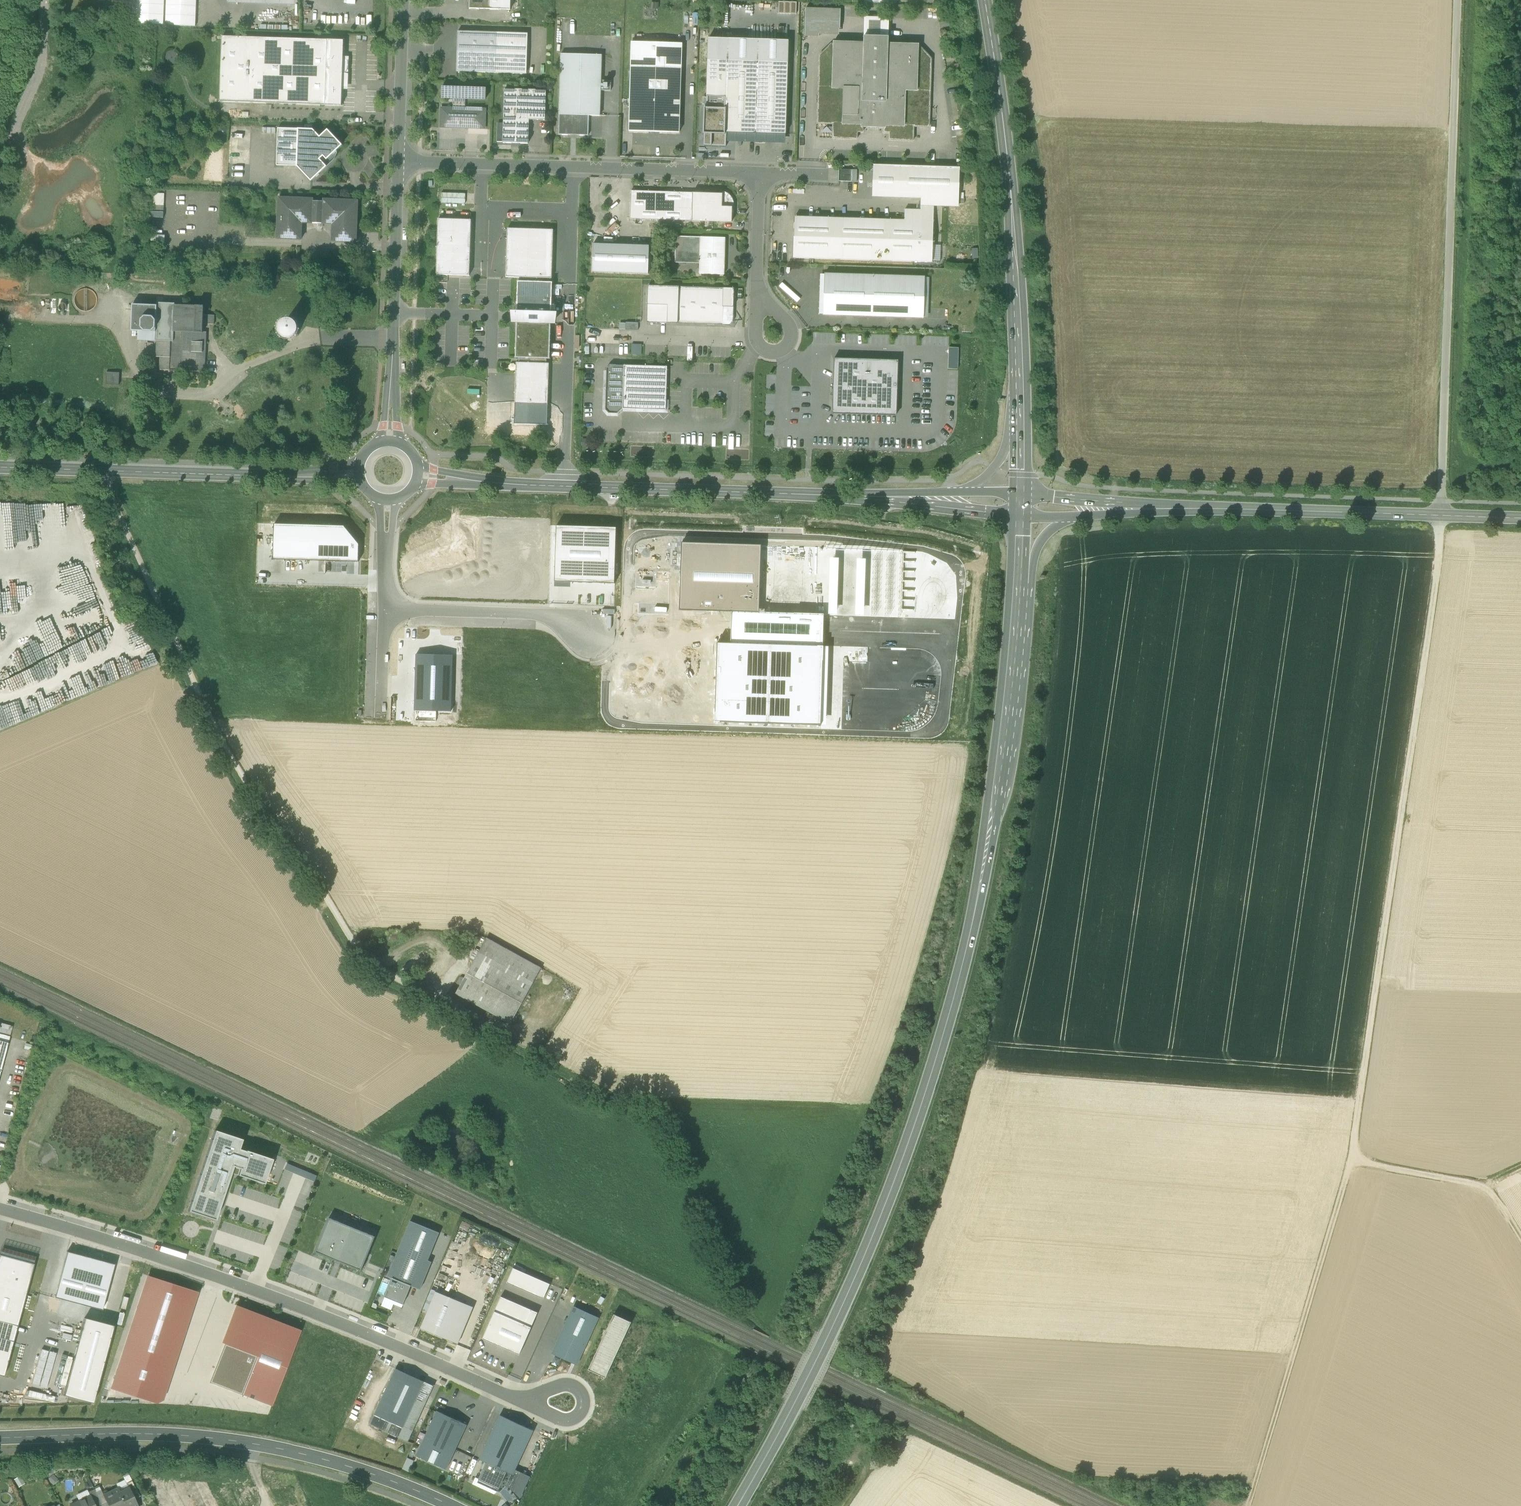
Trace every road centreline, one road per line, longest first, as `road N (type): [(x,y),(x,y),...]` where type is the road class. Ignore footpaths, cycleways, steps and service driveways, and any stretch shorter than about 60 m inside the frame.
road 1 (primary): [(737,1505),(859,1268),(940,1048),(995,805),(1017,595)]
road 2 (track): [(1520,1239),(1483,1183),(1351,1161),(1441,517)]
road 3 (unclassified): [(0,1207),(255,1288),(518,1399)]
road 4 (track): [(105,471),(234,761),(357,944)]
road 5 (residential): [(1441,517),(1458,0)]
road 6 (tertiary): [(451,1505),(334,1463),(240,1442),(160,1435),(0,1439)]
road 7 (primary): [(1020,413),(1007,150),(985,0)]
road 8 (track): [(1245,1505),(1351,1161)]
road 9 (unclassified): [(399,162),(757,172)]
road 10 (secondary): [(496,484),(838,496)]
road 11 (secondary): [(0,467),(273,477)]
road 12 (primary): [(1441,517),(1174,509)]
road 13 (unclassified): [(385,609),(565,615),(592,634)]
road 14 (residential): [(399,162),(393,365)]
road 15 (secondary): [(838,496),(1020,516)]
road 16 (residential): [(404,0),(399,162)]
road 17 (unclassified): [(755,280),(756,340),(776,355),(792,345),(794,327),(767,300)]
road 18 (primary): [(1174,509),(1020,493)]
road 19 (unclassified): [(518,1399),(561,1418),(576,1418),(583,1407),(574,1386),(542,1393)]
road 20 (secondary): [(963,492),(838,496)]

